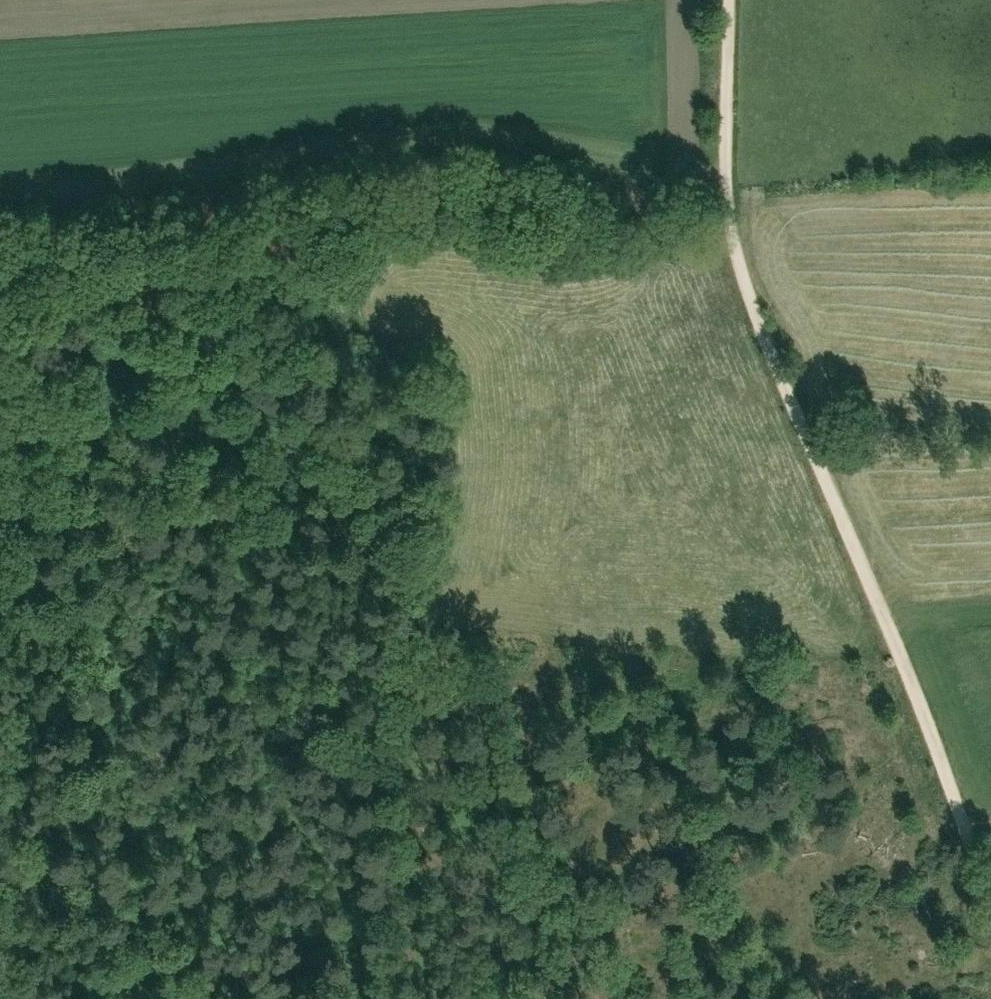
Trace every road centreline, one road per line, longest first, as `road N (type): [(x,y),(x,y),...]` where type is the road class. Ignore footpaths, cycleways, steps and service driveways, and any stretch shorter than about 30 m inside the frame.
road 1 (track): [(965,832),(748,293),(725,167),(728,0)]

